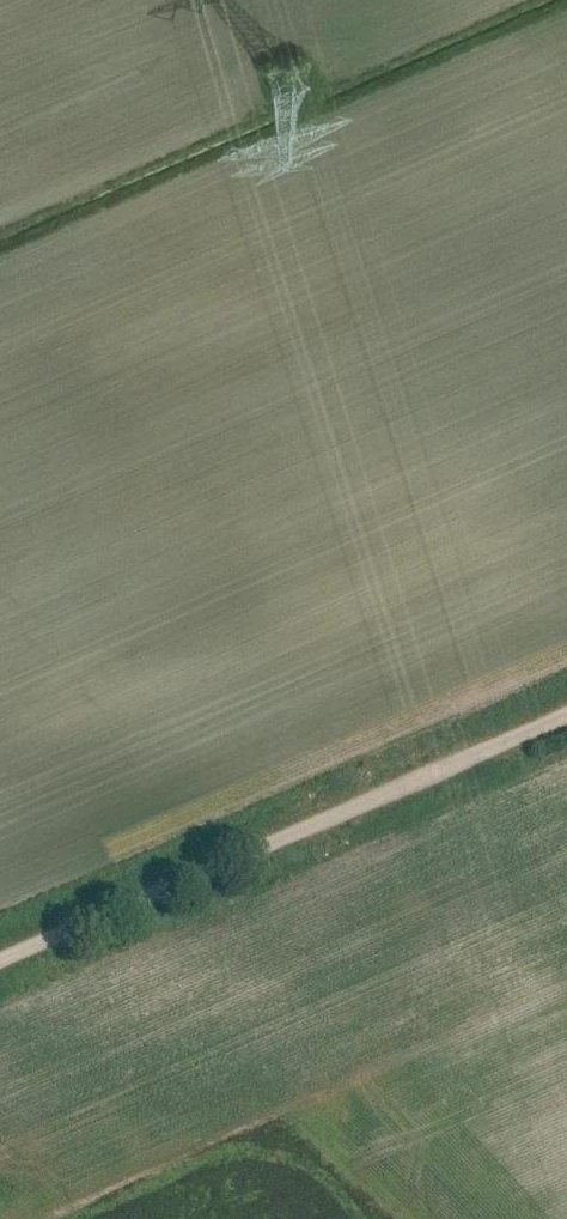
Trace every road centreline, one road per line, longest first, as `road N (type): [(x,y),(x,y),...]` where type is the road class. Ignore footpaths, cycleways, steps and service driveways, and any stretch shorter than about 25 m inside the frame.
road 1 (track): [(0,960),(566,705)]

